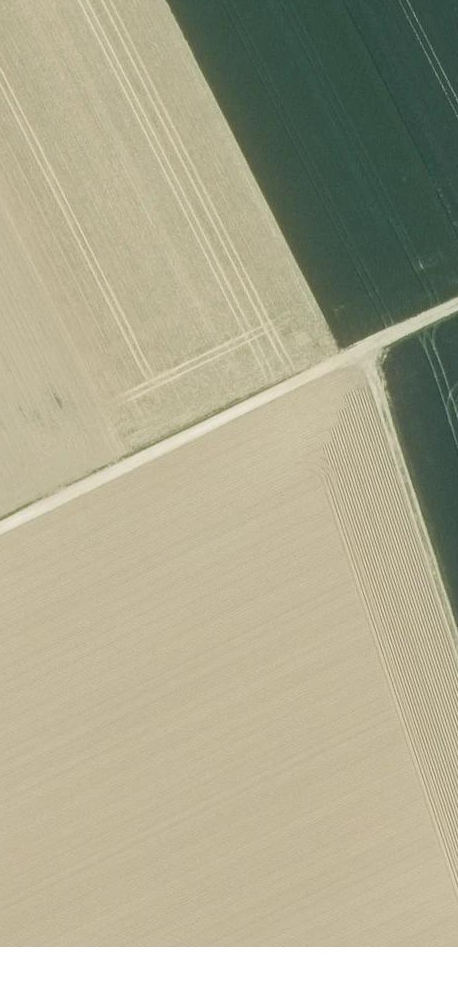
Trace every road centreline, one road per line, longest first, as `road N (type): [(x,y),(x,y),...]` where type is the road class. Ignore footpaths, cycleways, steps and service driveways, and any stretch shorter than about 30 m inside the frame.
road 1 (track): [(0,549),(457,325)]
road 2 (track): [(457,623),(376,365)]

